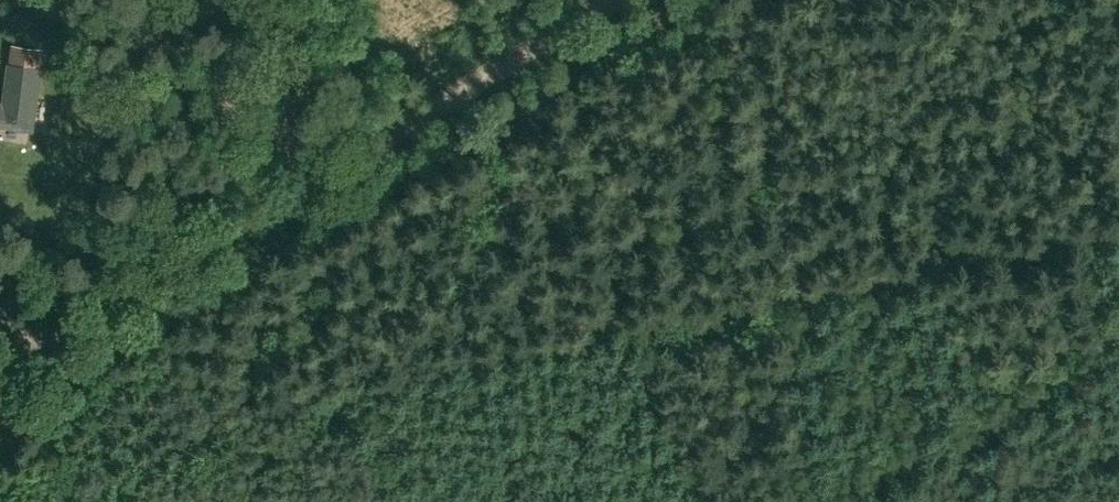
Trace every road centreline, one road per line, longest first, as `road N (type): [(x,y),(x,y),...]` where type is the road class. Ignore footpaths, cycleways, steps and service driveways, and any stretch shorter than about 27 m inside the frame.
road 1 (track): [(612,0),(0,371)]

